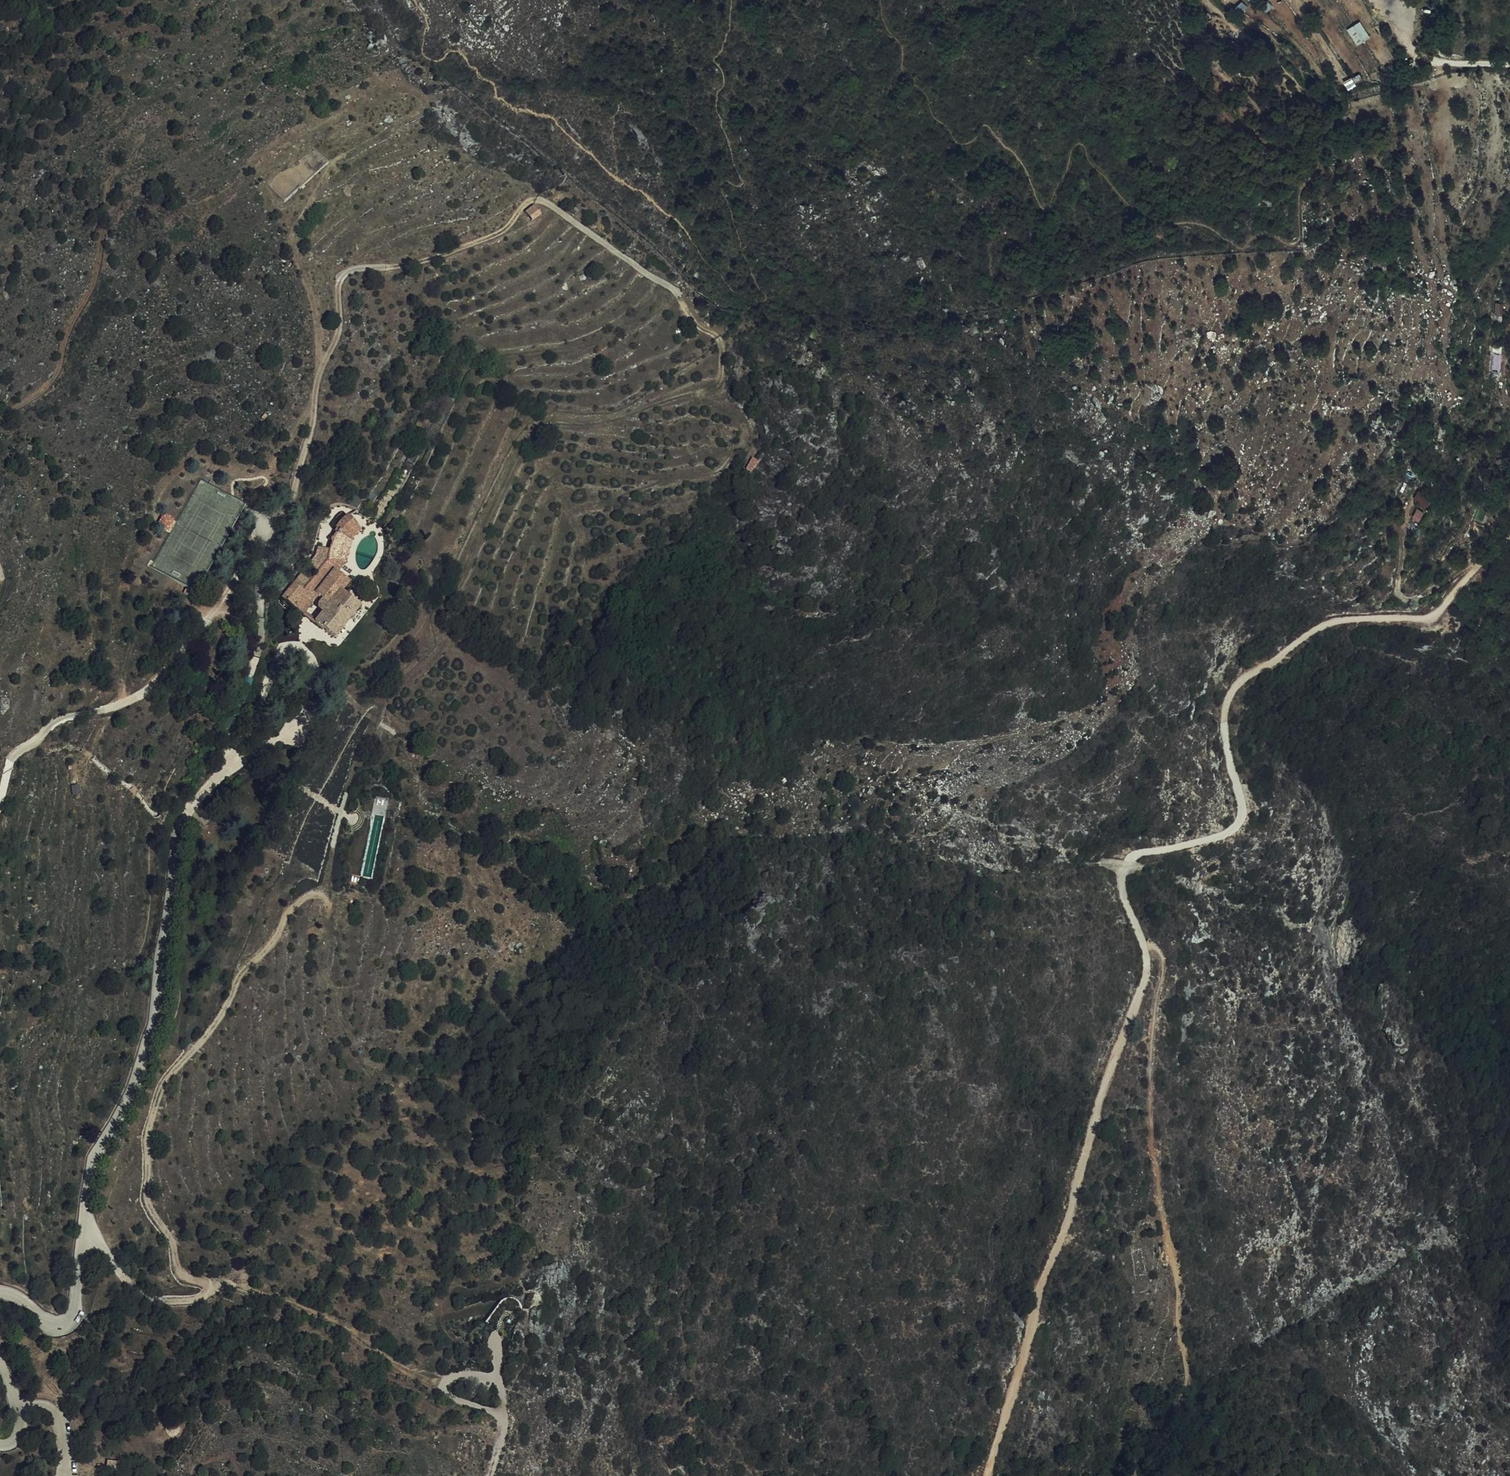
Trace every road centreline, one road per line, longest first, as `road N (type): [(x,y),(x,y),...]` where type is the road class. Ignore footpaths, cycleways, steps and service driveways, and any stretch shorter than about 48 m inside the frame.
road 1 (track): [(85,1235),(142,1294),(184,1301),(209,1291),(179,1270),(153,1213),(148,1145),(156,1107),(167,1078),(225,1008),(251,962),(300,901),(320,893),(354,768)]
road 2 (track): [(1509,538),(1430,619),(1325,625),(1234,689),(1225,725),(1242,821),(1213,839),(1130,862),(1124,896),(1145,948)]
road 3 (track): [(1145,948),(1147,980),(1102,1096),(1067,1233),(987,1475)]
road 4 (track): [(487,1475),(502,1433),(497,1340)]

